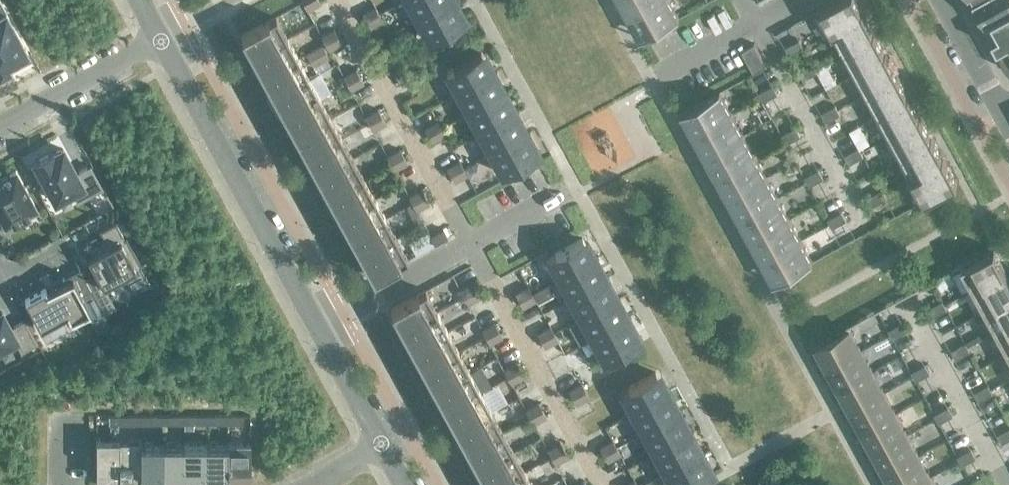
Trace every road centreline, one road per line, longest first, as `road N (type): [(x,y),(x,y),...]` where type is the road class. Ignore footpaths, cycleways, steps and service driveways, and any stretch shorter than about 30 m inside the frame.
road 1 (residential): [(158,42),(314,327)]
road 2 (unclassified): [(314,327),(571,194)]
road 3 (residential): [(158,42),(0,128)]
road 4 (residential): [(797,0),(670,71)]
road 5 (residential): [(1003,118),(938,0)]
road 6 (residential): [(314,327),(377,445)]

